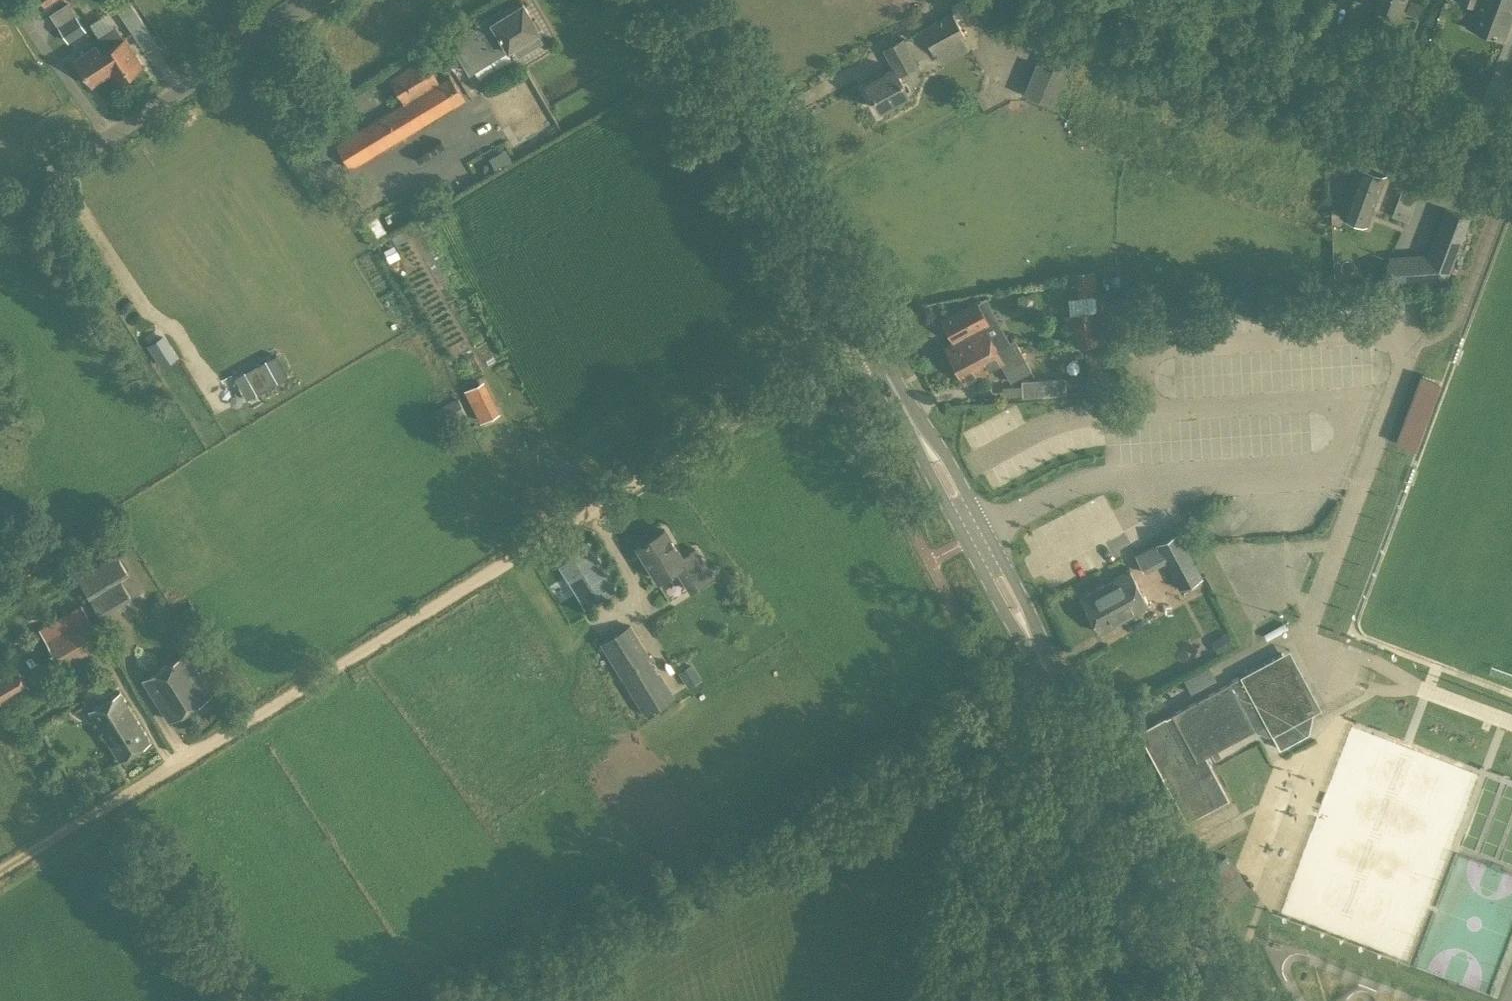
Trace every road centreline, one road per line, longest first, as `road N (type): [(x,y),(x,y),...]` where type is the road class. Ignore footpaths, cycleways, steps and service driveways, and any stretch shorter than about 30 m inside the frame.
road 1 (track): [(95,815),(825,370)]
road 2 (secondary): [(1230,1000),(862,347)]
road 3 (unclassified): [(1511,138),(1139,0)]
road 4 (secondary): [(862,347),(682,0)]
road 5 (unclassified): [(0,206),(317,0)]

